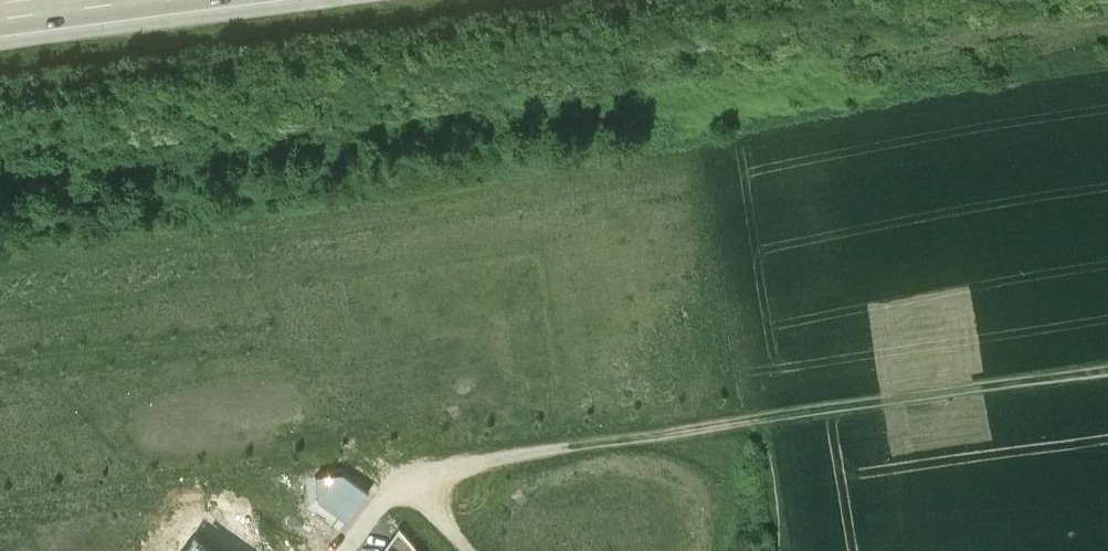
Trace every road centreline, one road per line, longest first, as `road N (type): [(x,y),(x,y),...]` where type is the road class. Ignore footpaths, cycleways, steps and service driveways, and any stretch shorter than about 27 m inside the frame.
road 1 (track): [(1107,368),(761,415),(411,479)]

